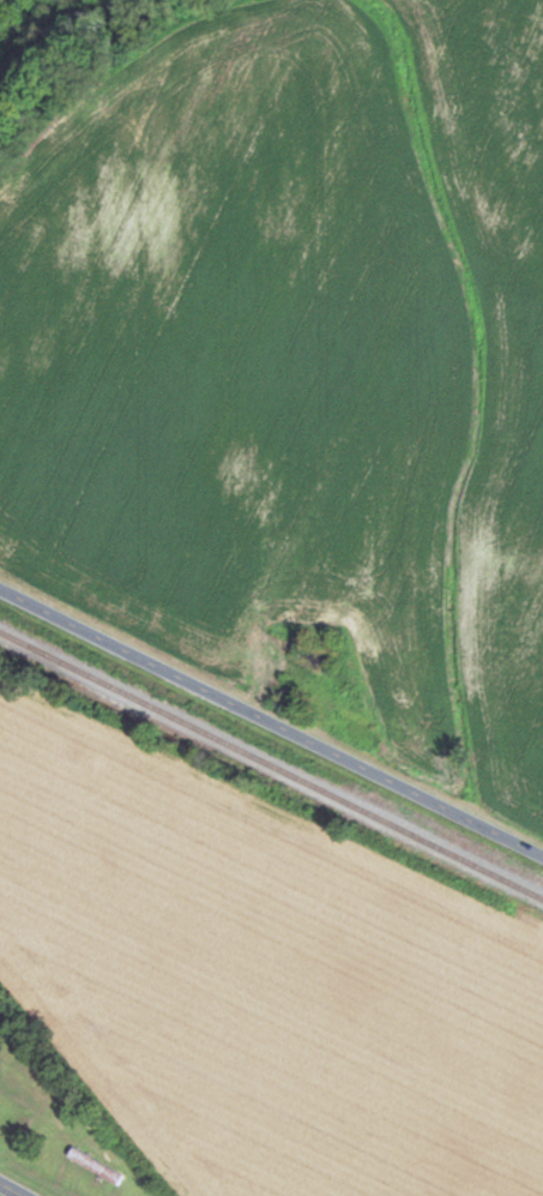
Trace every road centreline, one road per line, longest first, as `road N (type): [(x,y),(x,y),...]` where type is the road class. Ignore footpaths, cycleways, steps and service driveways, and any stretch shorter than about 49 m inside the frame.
road 1 (residential): [(542,856),(0,590)]

